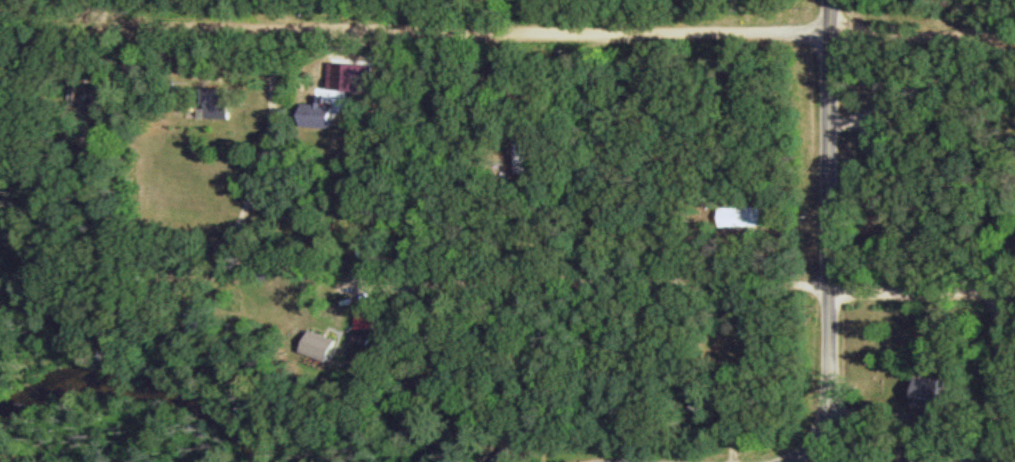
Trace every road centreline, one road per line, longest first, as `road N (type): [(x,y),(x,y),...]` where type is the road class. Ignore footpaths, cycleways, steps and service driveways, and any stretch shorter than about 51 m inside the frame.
road 1 (residential): [(52,19),(830,34)]
road 2 (residential): [(798,461),(826,424),(830,394),(831,0)]
road 3 (residential): [(831,281),(374,281)]
road 4 (residential): [(831,292),(1004,291),(1007,461)]

